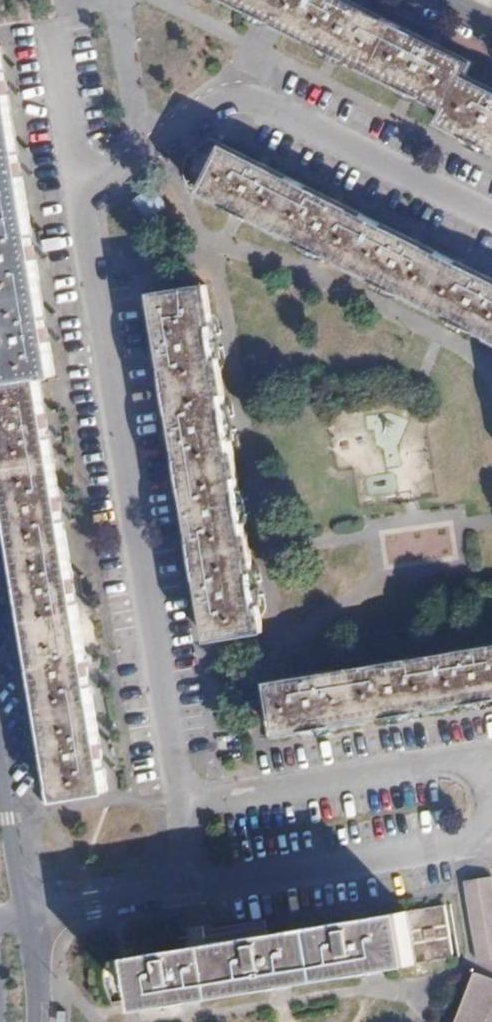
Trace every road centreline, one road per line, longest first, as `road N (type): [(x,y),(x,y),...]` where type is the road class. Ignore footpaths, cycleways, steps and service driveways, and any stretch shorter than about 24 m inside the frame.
road 1 (tertiary): [(26,1021),(0,784)]

